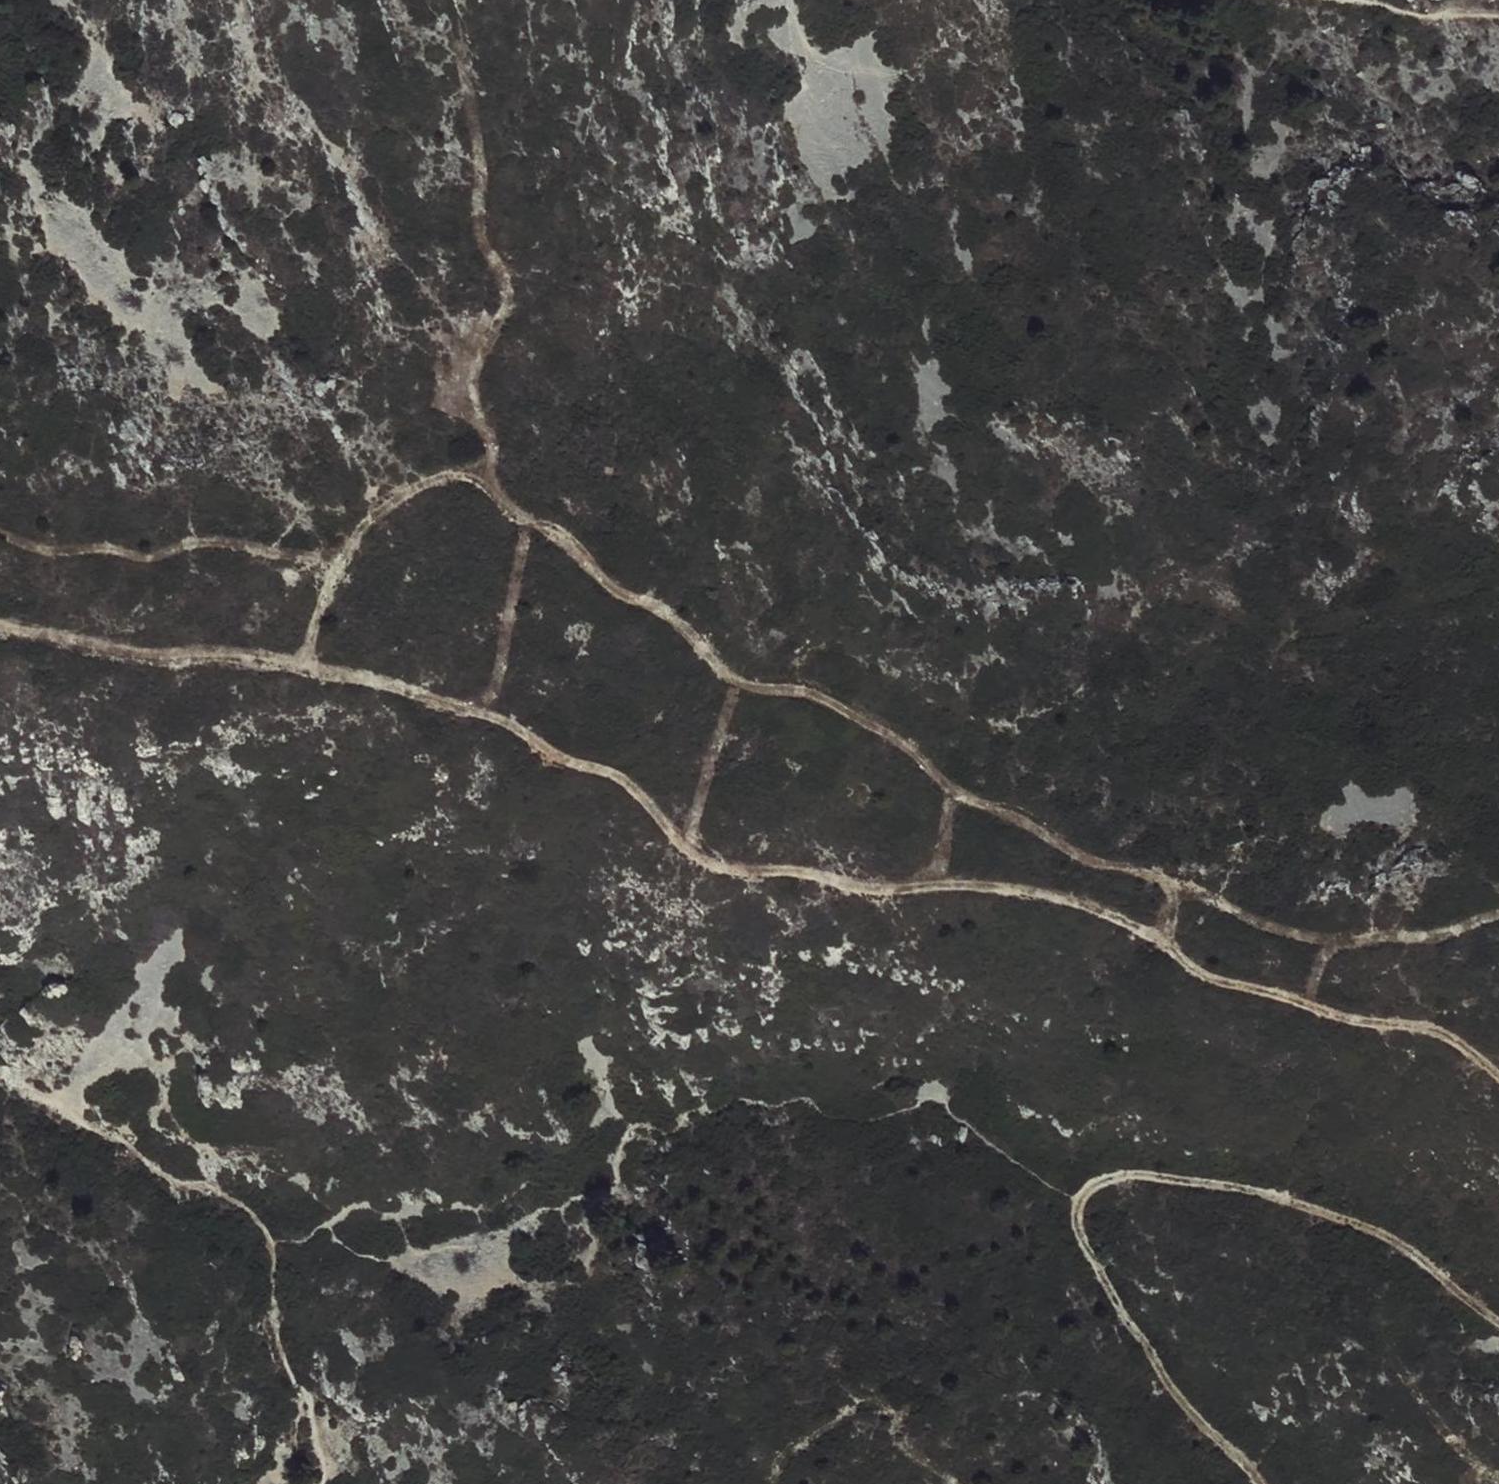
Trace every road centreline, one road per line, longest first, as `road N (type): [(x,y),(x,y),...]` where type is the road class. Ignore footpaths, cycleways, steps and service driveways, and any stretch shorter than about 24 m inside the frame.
road 1 (track): [(1498,1313),(1442,1254),(1395,1224),(1205,1169),(1165,1165),(1109,1174),(1086,1199),(1081,1233),(1140,1351),(1178,1406),(1268,1483)]

